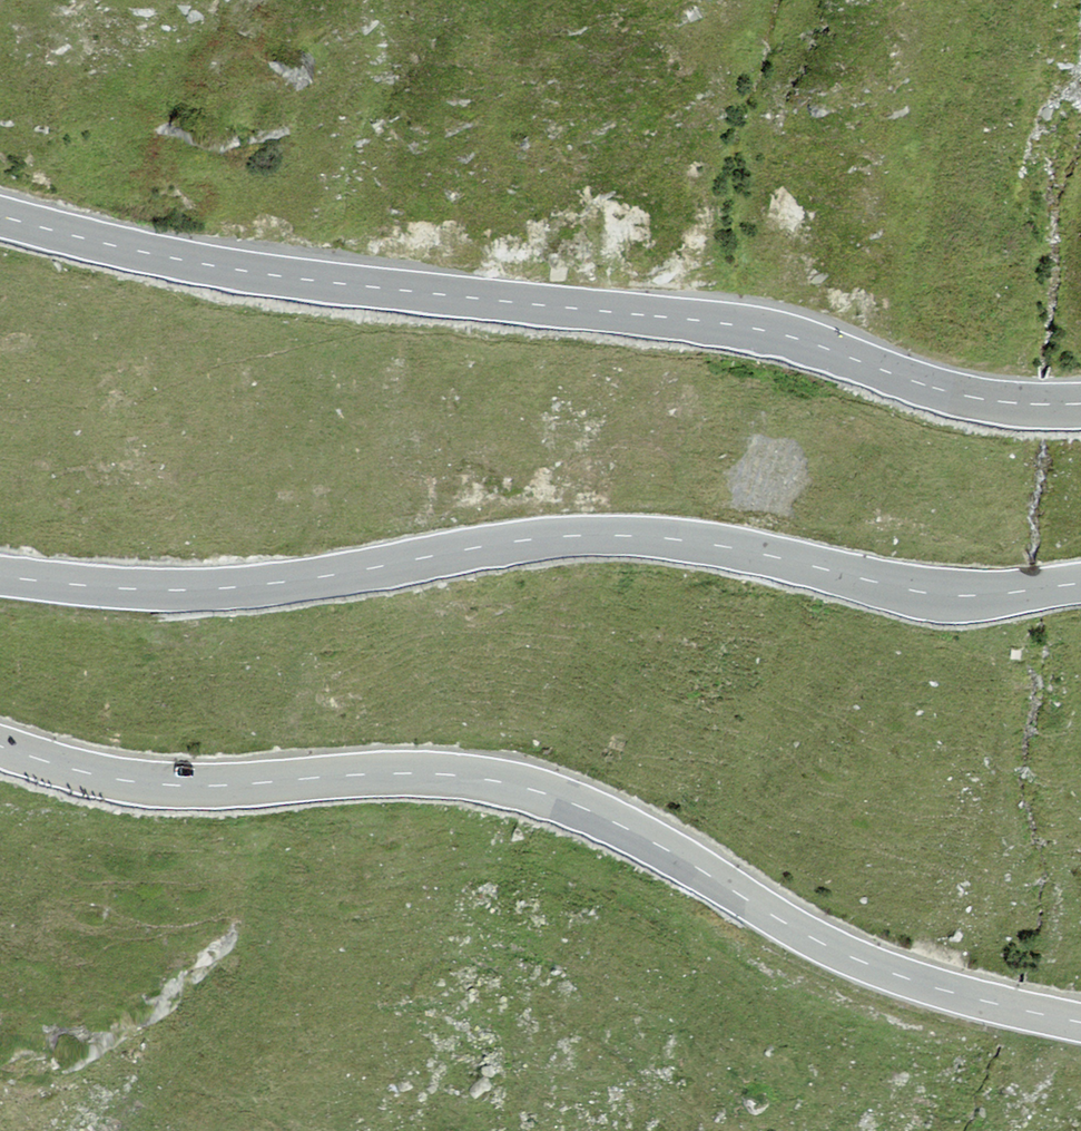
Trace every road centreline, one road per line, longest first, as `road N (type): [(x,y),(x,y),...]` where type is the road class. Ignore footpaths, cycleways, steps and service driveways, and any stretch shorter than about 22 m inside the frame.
road 1 (primary): [(0,746),(112,778),(163,784),(400,773),(541,791),(642,836),(874,967),(1080,1021)]
road 2 (primary): [(0,216),(276,275),(778,332),(974,397),(1080,403)]
road 3 (primary): [(1080,582),(965,595),(916,591),(715,545),(572,534),(202,589),(0,576)]

